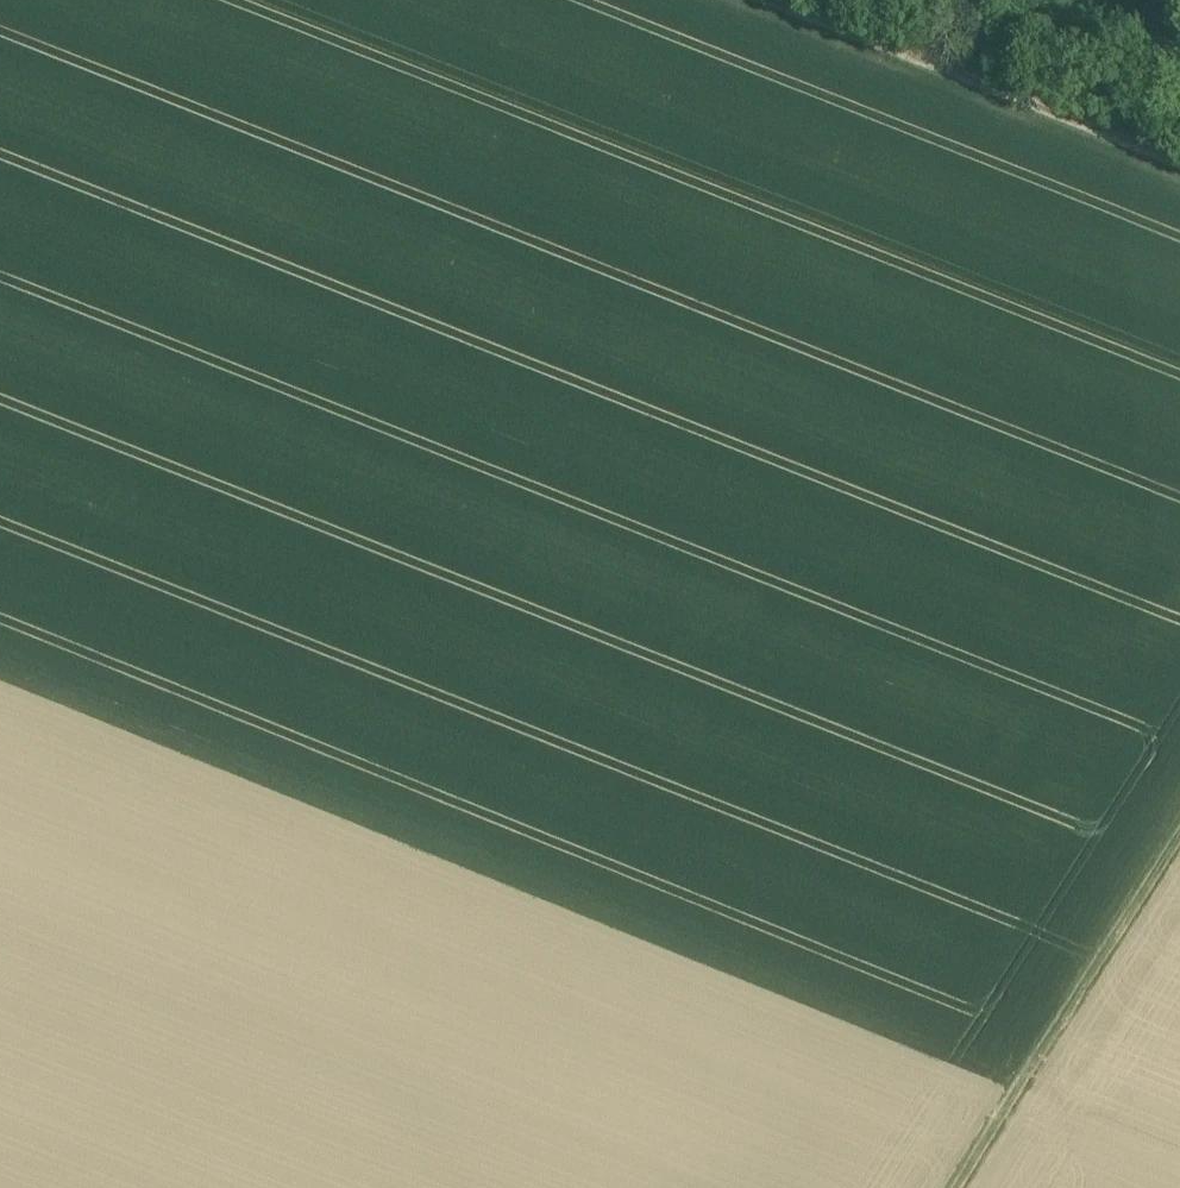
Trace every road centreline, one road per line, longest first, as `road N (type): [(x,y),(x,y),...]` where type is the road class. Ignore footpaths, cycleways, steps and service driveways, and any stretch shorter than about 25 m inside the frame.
road 1 (track): [(1179,829),(953,1187)]
road 2 (track): [(789,0),(1179,152)]

